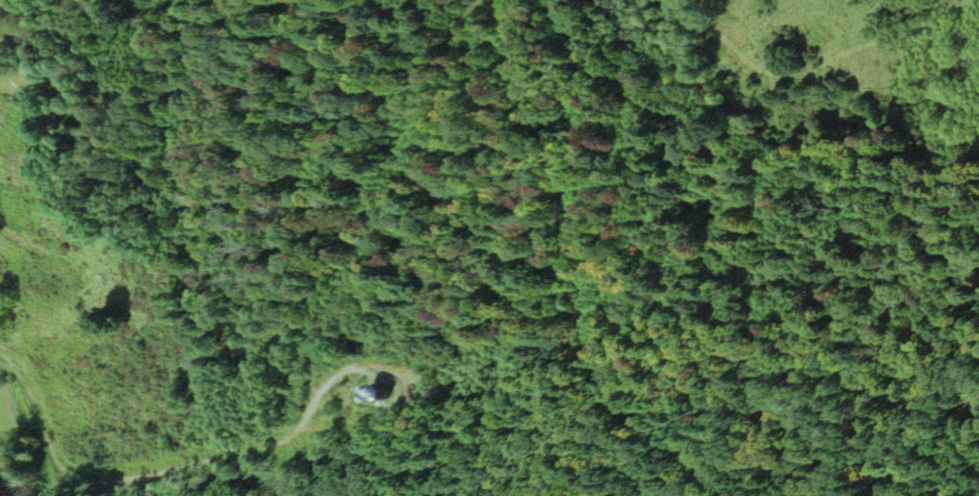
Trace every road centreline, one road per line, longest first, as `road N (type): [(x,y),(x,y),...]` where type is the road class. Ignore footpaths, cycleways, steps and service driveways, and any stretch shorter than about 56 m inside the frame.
road 1 (track): [(0,225),(84,258),(241,342),(273,331),(375,220),(476,0)]
road 2 (residential): [(0,365),(24,385),(58,473),(75,482),(125,484),(286,445),(347,370),(370,377)]
road 3 (track): [(661,0),(766,65),(903,36),(956,19),(978,0)]

